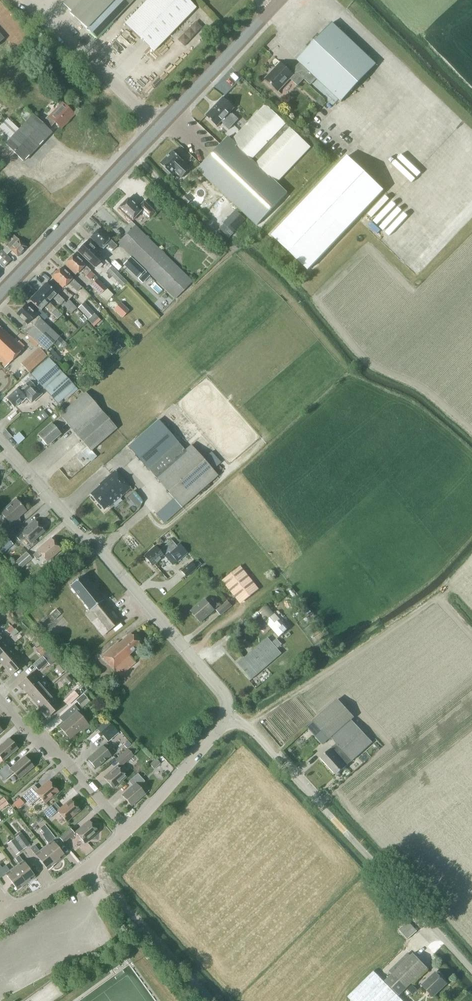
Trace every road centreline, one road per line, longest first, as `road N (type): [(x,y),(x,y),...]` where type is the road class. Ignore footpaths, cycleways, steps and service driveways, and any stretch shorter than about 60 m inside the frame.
road 1 (unclassified): [(229,720),(220,688),(0,442)]
road 2 (unclassified): [(471,969),(251,729),(229,720)]
road 3 (primary): [(0,294),(159,126)]
road 4 (unclassified): [(159,126),(21,0)]
road 5 (residential): [(127,830),(58,749),(26,733),(0,701)]
road 6 (primary): [(159,126),(275,5)]
road 7 (unclassified): [(127,830),(229,720)]
road 8 (unclassified): [(11,914),(70,880),(127,830)]

